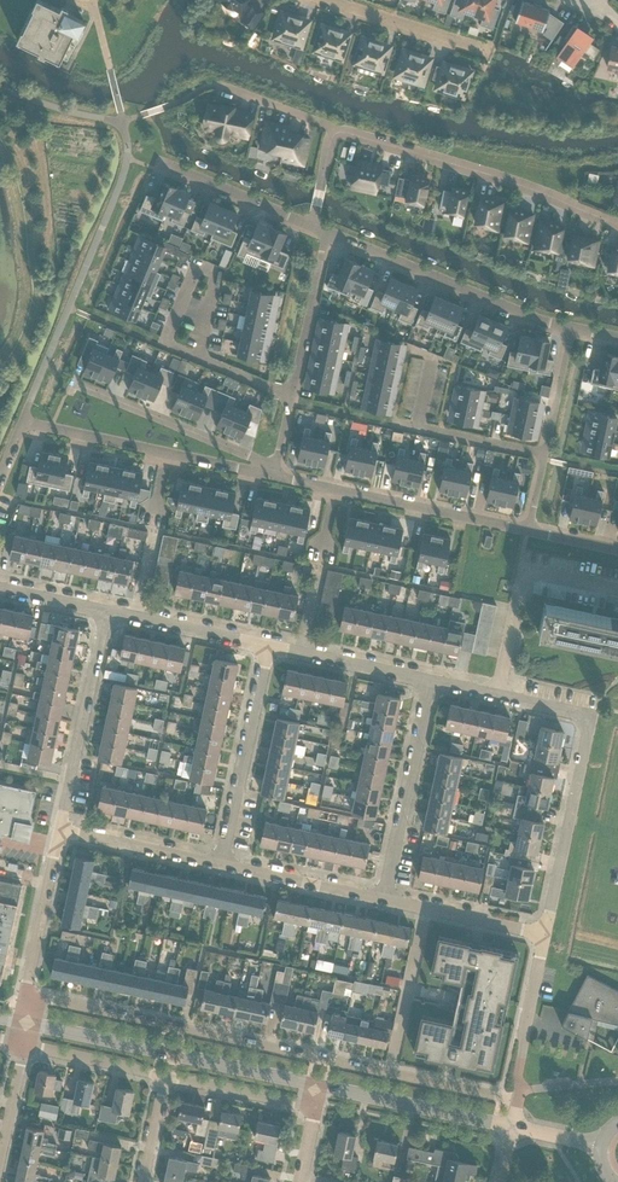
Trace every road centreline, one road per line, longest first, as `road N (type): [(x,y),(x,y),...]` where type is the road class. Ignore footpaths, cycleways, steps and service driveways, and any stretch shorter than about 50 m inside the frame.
road 1 (residential): [(389,1076),(27,997)]
road 2 (residential): [(545,938),(589,719),(496,696)]
road 3 (tertiary): [(320,1084),(23,1025)]
road 4 (residential): [(617,224),(505,178),(335,129)]
road 5 (residential): [(572,327),(326,234)]
road 6 (unclassified): [(528,533),(275,470)]
road 7 (residential): [(263,467),(23,422)]
road 8 (residential): [(387,901),(430,680)]
road 9 (residential): [(60,829),(100,608)]
road 10 (residential): [(224,865),(267,645)]
road 11 (residential): [(496,696),(522,573),(617,593)]
road 12 (residential): [(263,467),(73,383)]
road 13 (residential): [(314,0),(492,55)]
road 14 (residential): [(27,997),(60,829)]
road 15 (residential): [(267,645),(100,608)]
road 16 (residential): [(389,1076),(424,910)]
road 17 (residential): [(224,865),(60,829)]
road 18 (residential): [(387,901),(224,865)]
road 19 (residential): [(430,680),(267,645)]
road 20 (residential): [(519,1101),(545,938)]
road 21 (residential): [(292,395),(326,234)]
road 22 (residential): [(310,227),(162,164)]
road 23 (residential): [(314,1108),(165,1077)]
road 24 (residential): [(165,1077),(21,1048)]
road 25 (residential): [(197,355),(164,341),(196,263),(218,272)]
road 26 (residential): [(519,1101),(389,1076)]
road 27 (tertiary): [(512,1126),(385,1098)]
road 28 (residential): [(545,454),(418,426)]
road 29 (residential): [(545,454),(572,327)]
road 30 (residential): [(545,938),(424,910)]

